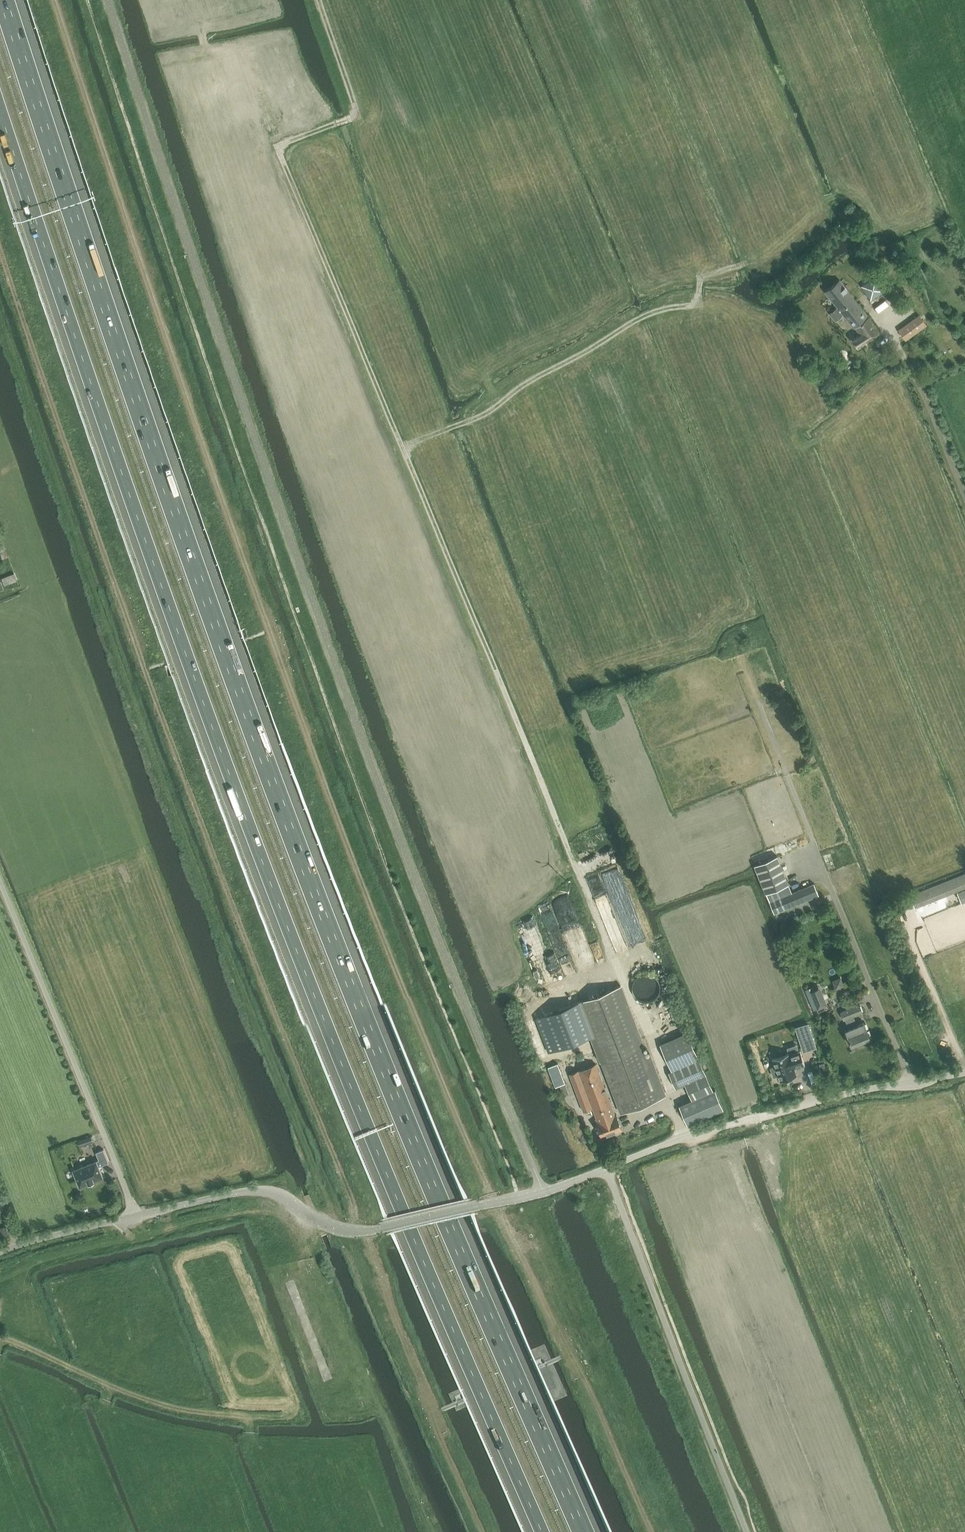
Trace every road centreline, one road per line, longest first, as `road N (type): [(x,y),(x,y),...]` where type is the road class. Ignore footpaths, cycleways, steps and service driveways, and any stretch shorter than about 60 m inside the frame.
road 1 (track): [(652,1531),(502,1227),(358,874),(54,0)]
road 2 (motorway): [(585,1531),(417,1149),(260,749),(5,0)]
road 3 (motorway): [(0,111),(161,584),(332,1047),(542,1531)]
road 4 (track): [(0,251),(238,920),(482,1531)]
road 5 (unclassified): [(0,1253),(251,1190),(281,1194),(343,1230),(381,1231)]
road 6 (unclassified): [(607,1169),(711,1129),(863,1089),(964,1073)]
road 7 (unclassified): [(607,1169),(381,1231)]
road 8 (track): [(248,1417),(202,1414),(110,1386),(103,1407)]
road 9 (track): [(110,1386),(5,1338),(0,1350)]

